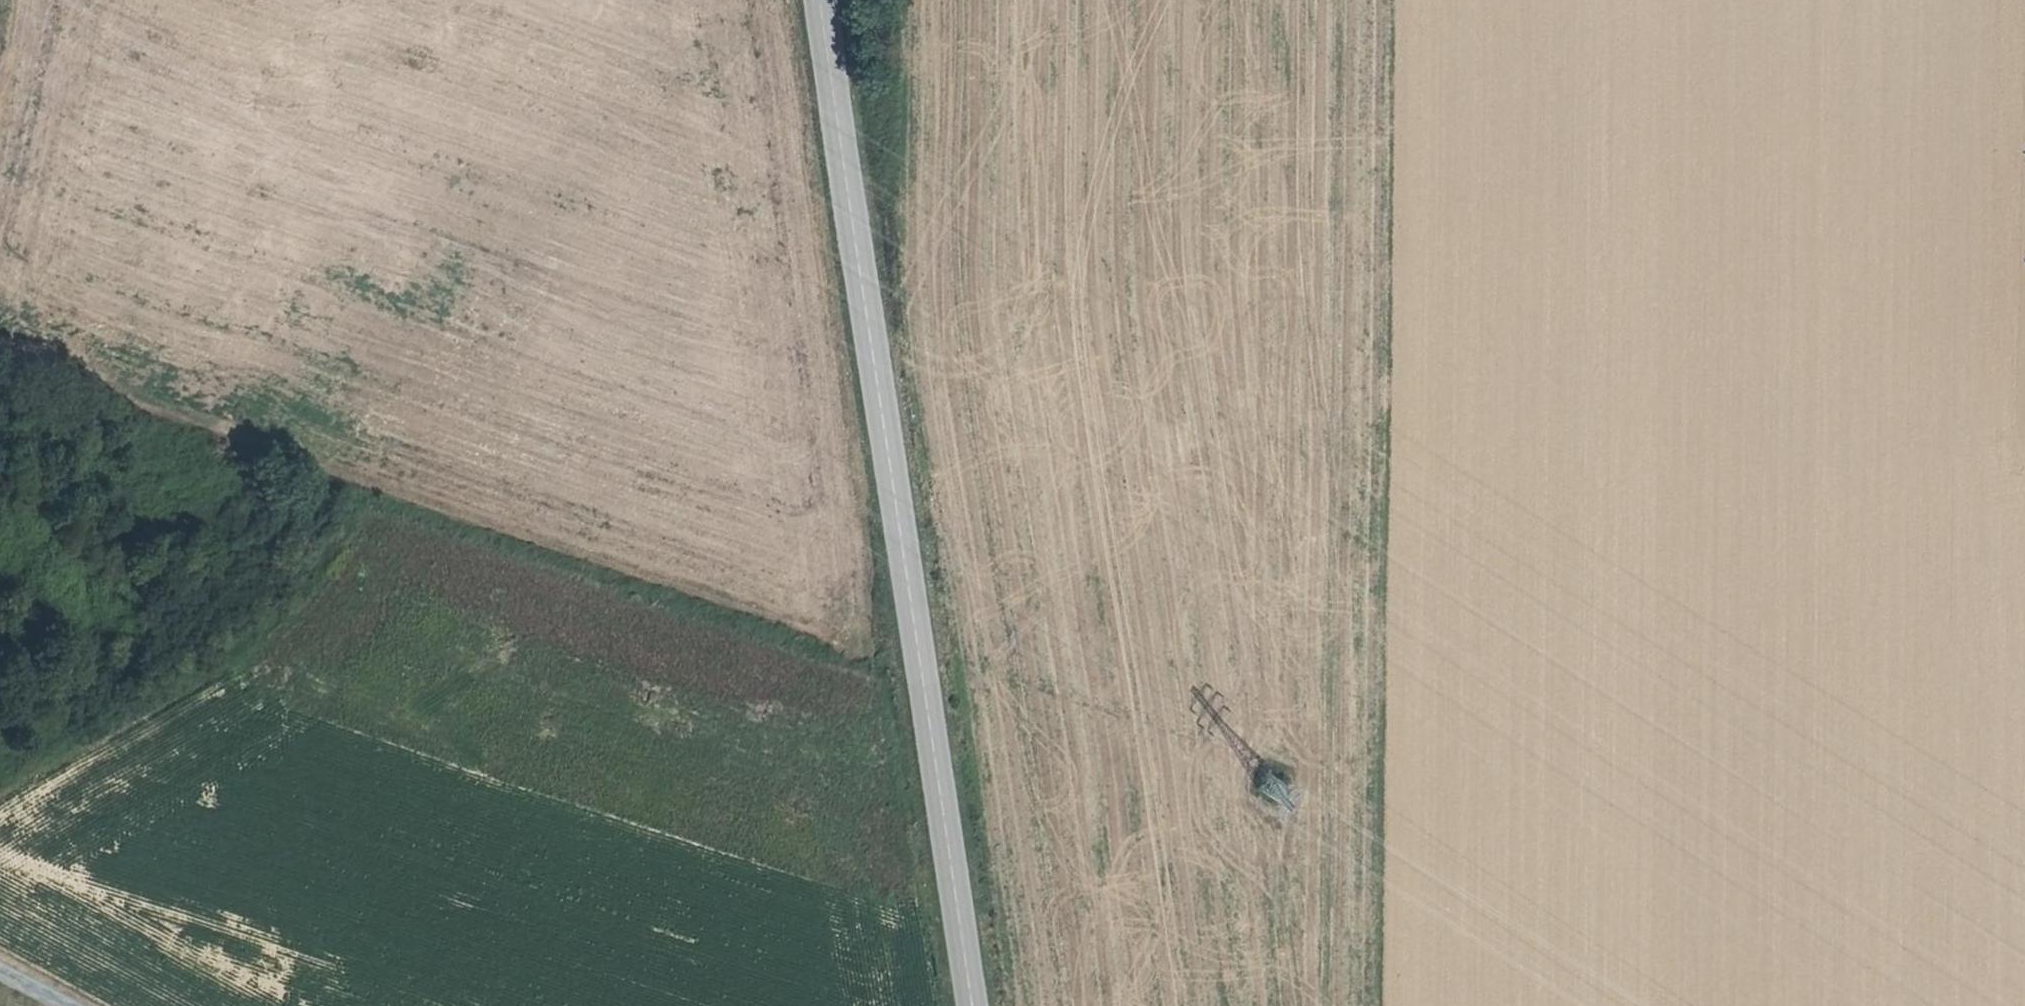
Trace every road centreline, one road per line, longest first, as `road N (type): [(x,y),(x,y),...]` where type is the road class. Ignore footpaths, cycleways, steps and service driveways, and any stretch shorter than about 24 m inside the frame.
road 1 (secondary): [(819,0),(976,1005)]

